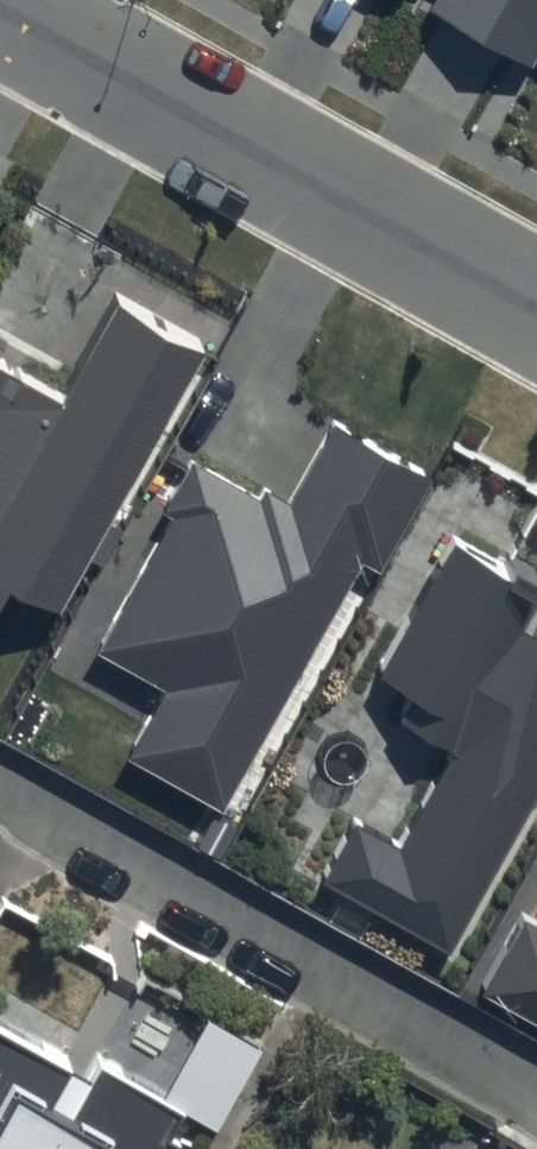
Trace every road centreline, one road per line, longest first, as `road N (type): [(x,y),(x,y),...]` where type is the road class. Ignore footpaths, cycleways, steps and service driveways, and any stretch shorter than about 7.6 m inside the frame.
road 1 (residential): [(0,4),(536,309)]

